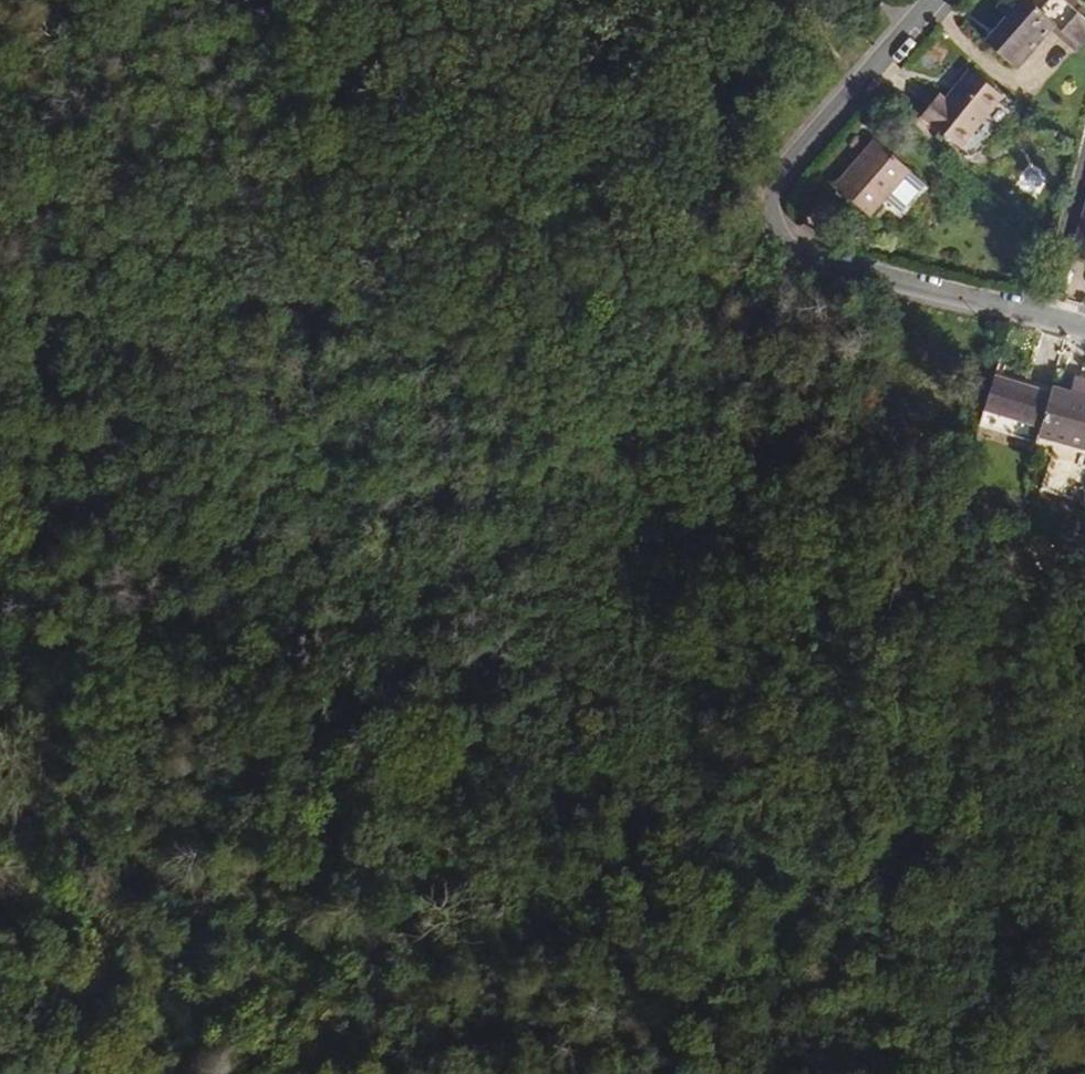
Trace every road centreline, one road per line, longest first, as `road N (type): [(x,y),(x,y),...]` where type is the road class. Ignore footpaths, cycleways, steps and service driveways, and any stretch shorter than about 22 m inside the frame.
road 1 (residential): [(1084,321),(799,255),(777,220),(793,171),(943,0)]

